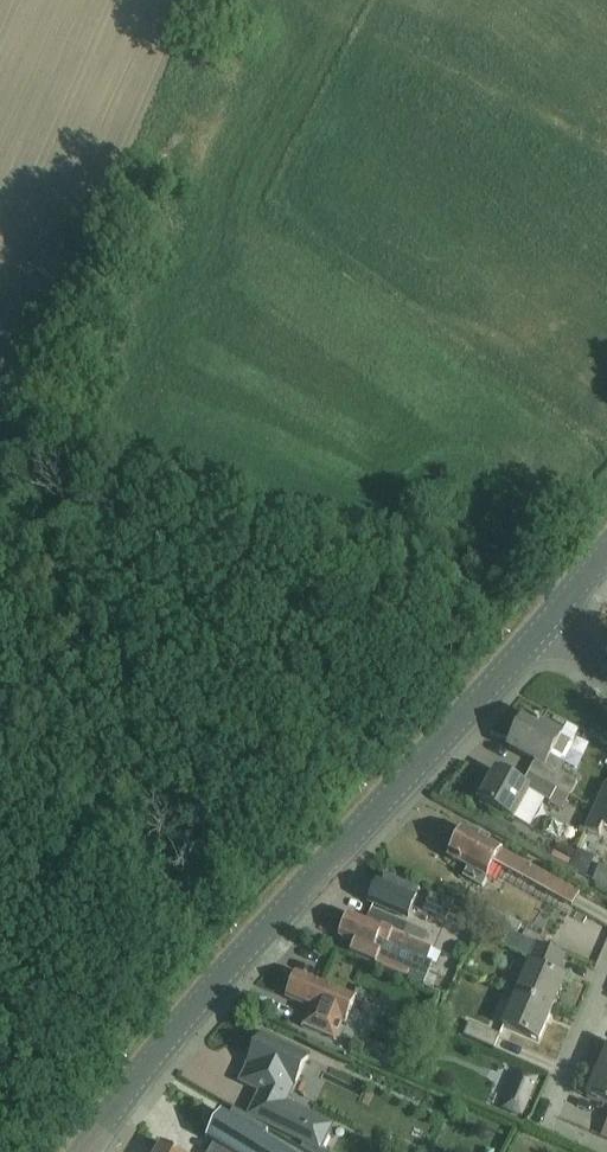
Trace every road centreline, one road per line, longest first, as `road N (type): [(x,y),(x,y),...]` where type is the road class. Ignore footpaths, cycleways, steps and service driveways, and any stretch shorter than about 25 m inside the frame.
road 1 (tertiary): [(75,1151),(172,1031),(549,621)]
road 2 (residential): [(546,1122),(606,984)]

